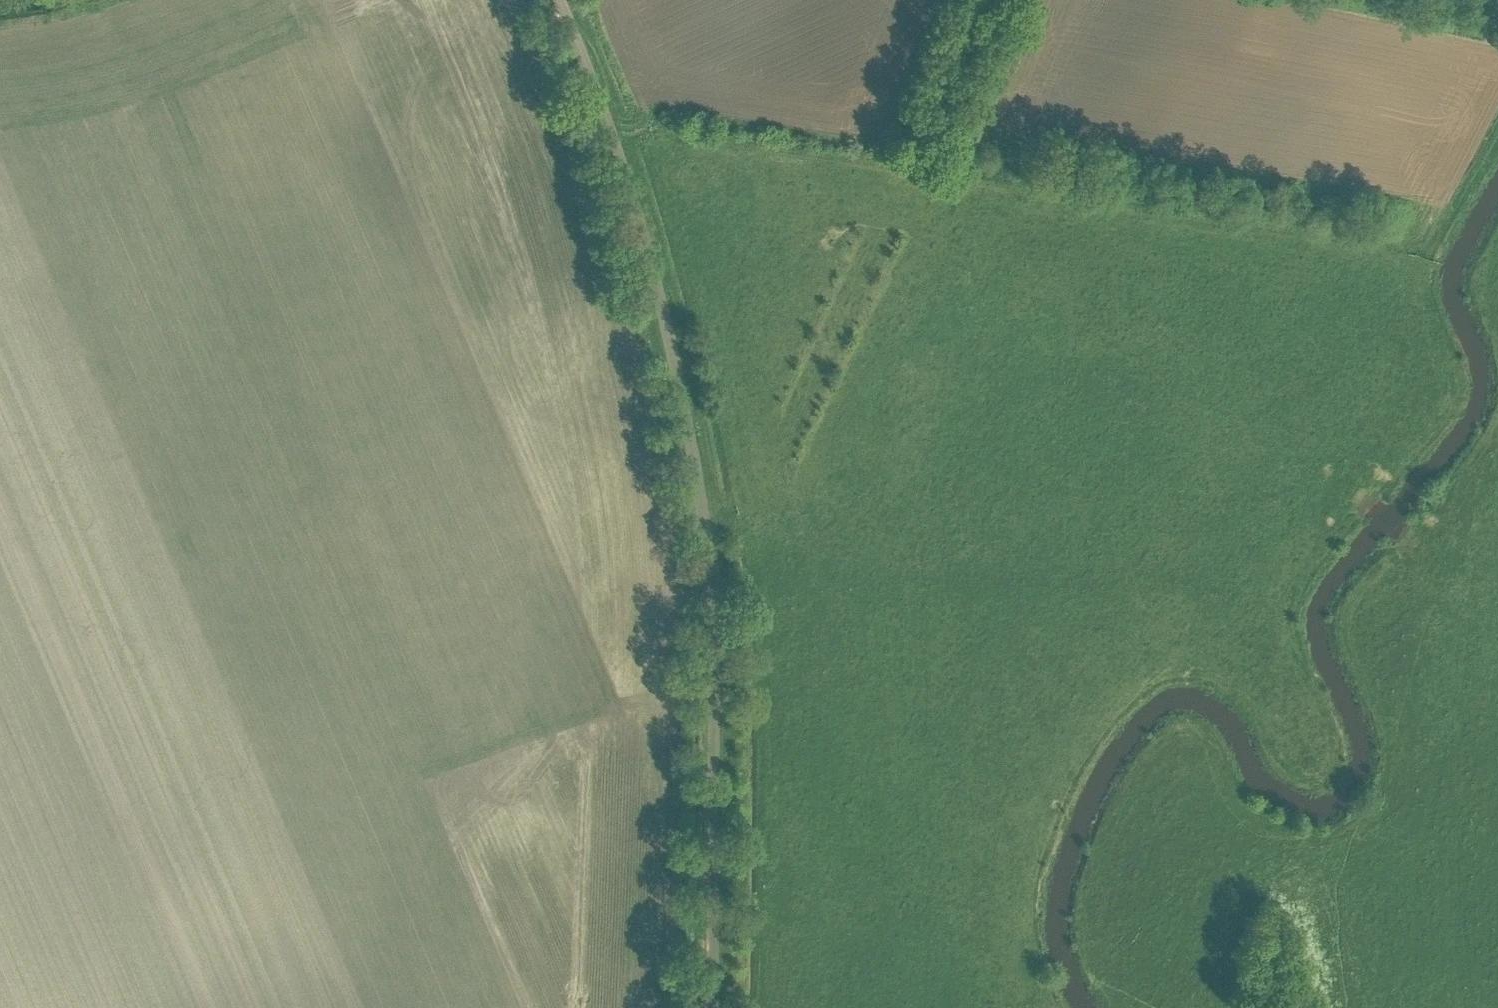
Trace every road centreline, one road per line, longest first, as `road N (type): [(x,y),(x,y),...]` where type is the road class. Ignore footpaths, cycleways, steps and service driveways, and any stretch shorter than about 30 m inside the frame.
road 1 (unclassified): [(708,1007),(711,866),(697,504),(671,362),(554,0)]

